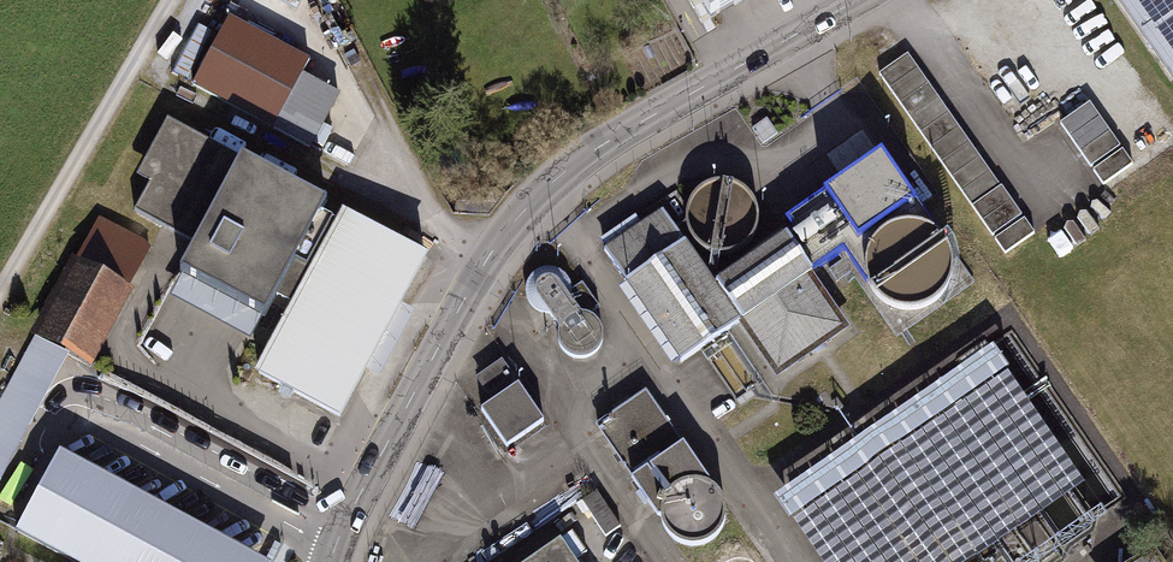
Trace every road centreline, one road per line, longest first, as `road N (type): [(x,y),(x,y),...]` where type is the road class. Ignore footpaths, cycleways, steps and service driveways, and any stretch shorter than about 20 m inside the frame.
road 1 (secondary): [(854,0),(540,189),(465,294),(329,561)]
road 2 (track): [(171,0),(0,294)]

